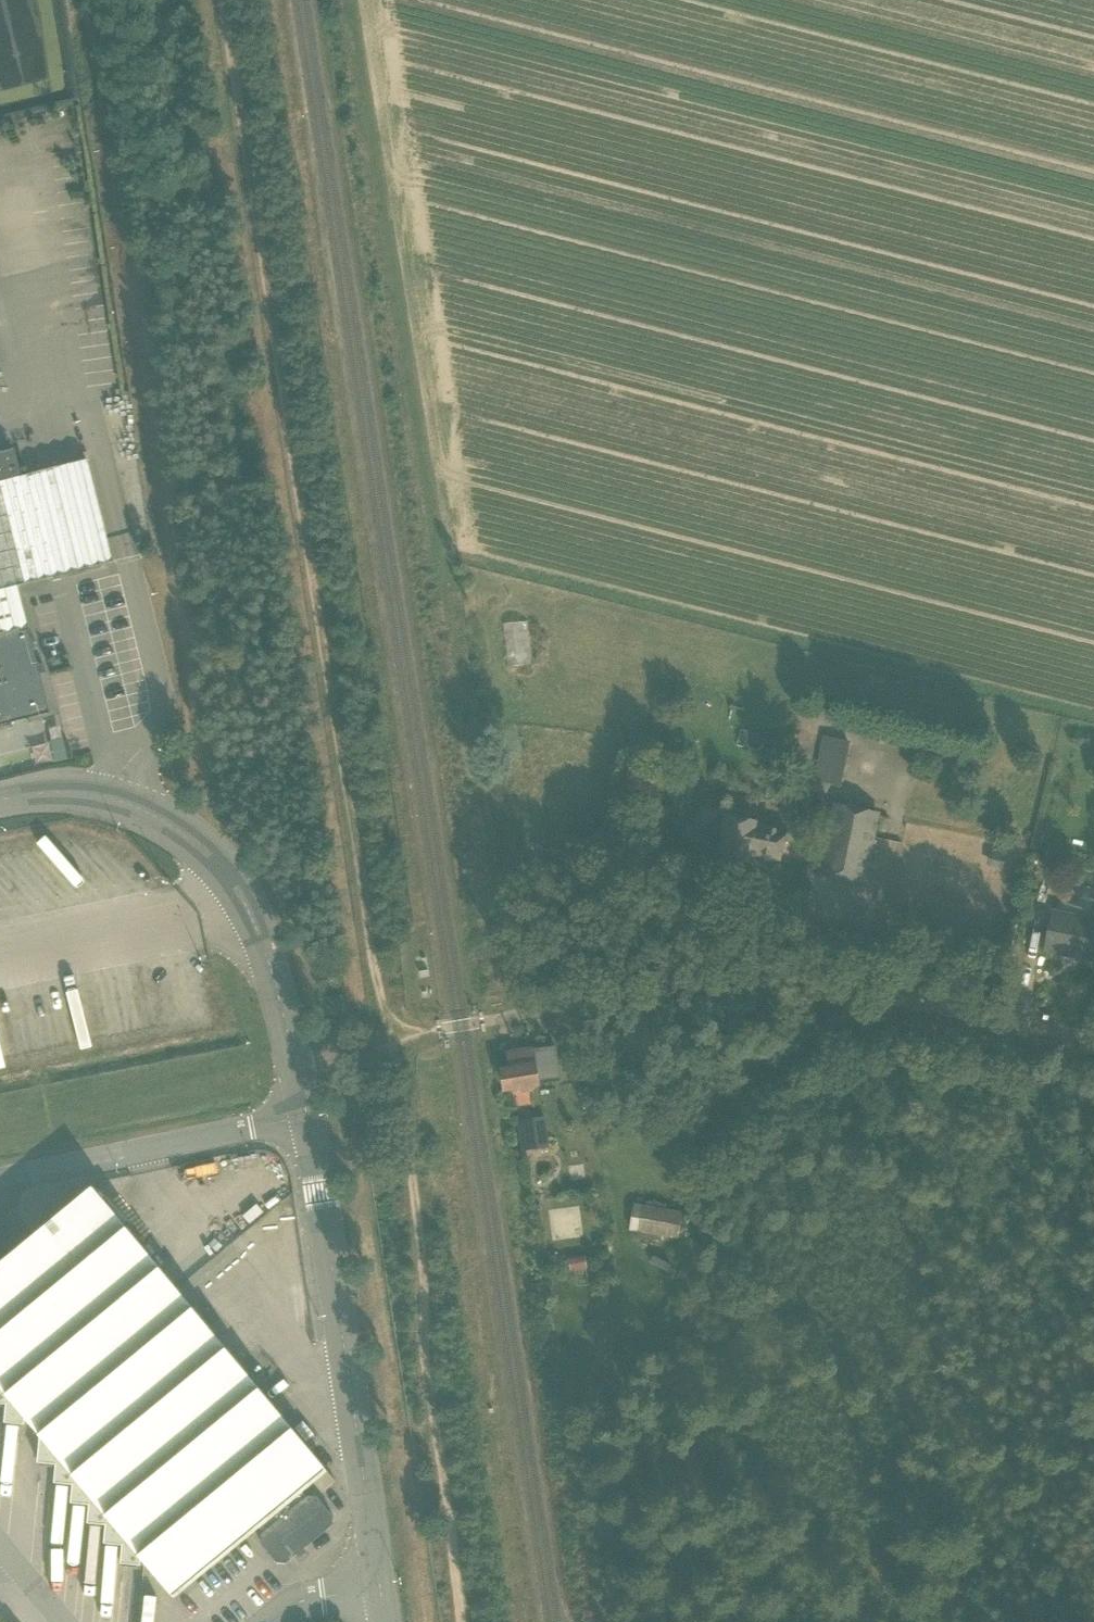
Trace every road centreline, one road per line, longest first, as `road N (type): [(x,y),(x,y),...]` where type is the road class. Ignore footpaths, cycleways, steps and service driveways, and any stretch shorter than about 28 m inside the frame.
road 1 (track): [(231,0),(299,408),(362,881),(398,1038)]
road 2 (track): [(525,1013),(502,958),(497,881),(359,0)]
road 3 (unclassified): [(293,1060),(596,999),(752,981),(1093,1041)]
road 4 (track): [(463,1621),(422,1321),(398,1038)]
road 5 (tertiary): [(307,1117),(380,1589)]
road 6 (unclassified): [(117,802),(162,705),(105,454)]
road 7 (tertiary): [(117,802),(191,840),(243,901),(270,962),(293,1060)]
road 8 (unclassified): [(0,1181),(307,1117)]

